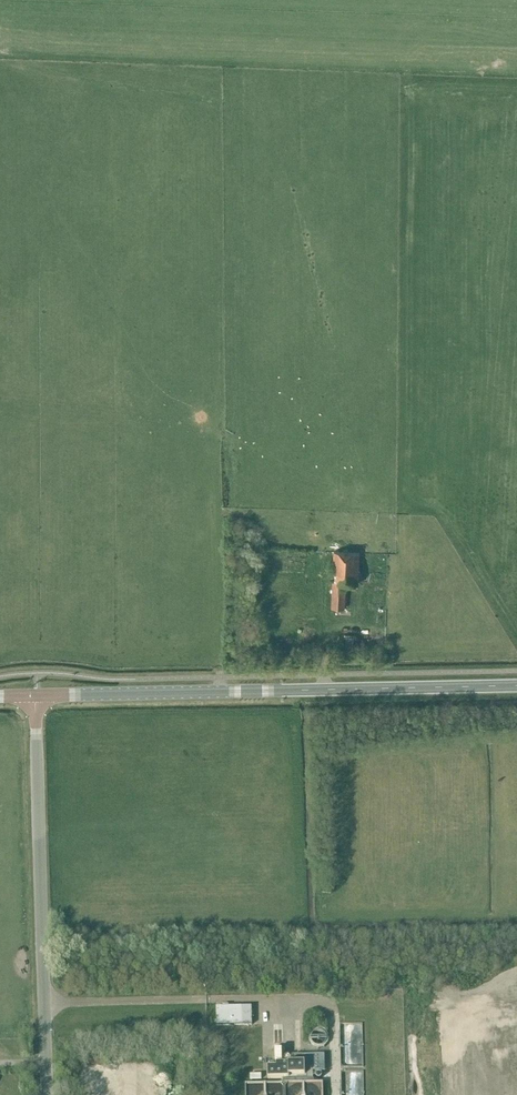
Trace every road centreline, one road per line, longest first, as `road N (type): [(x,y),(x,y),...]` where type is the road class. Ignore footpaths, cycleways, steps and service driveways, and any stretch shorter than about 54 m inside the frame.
road 1 (secondary): [(41,694),(516,683)]
road 2 (unclassified): [(51,1094),(41,694)]

